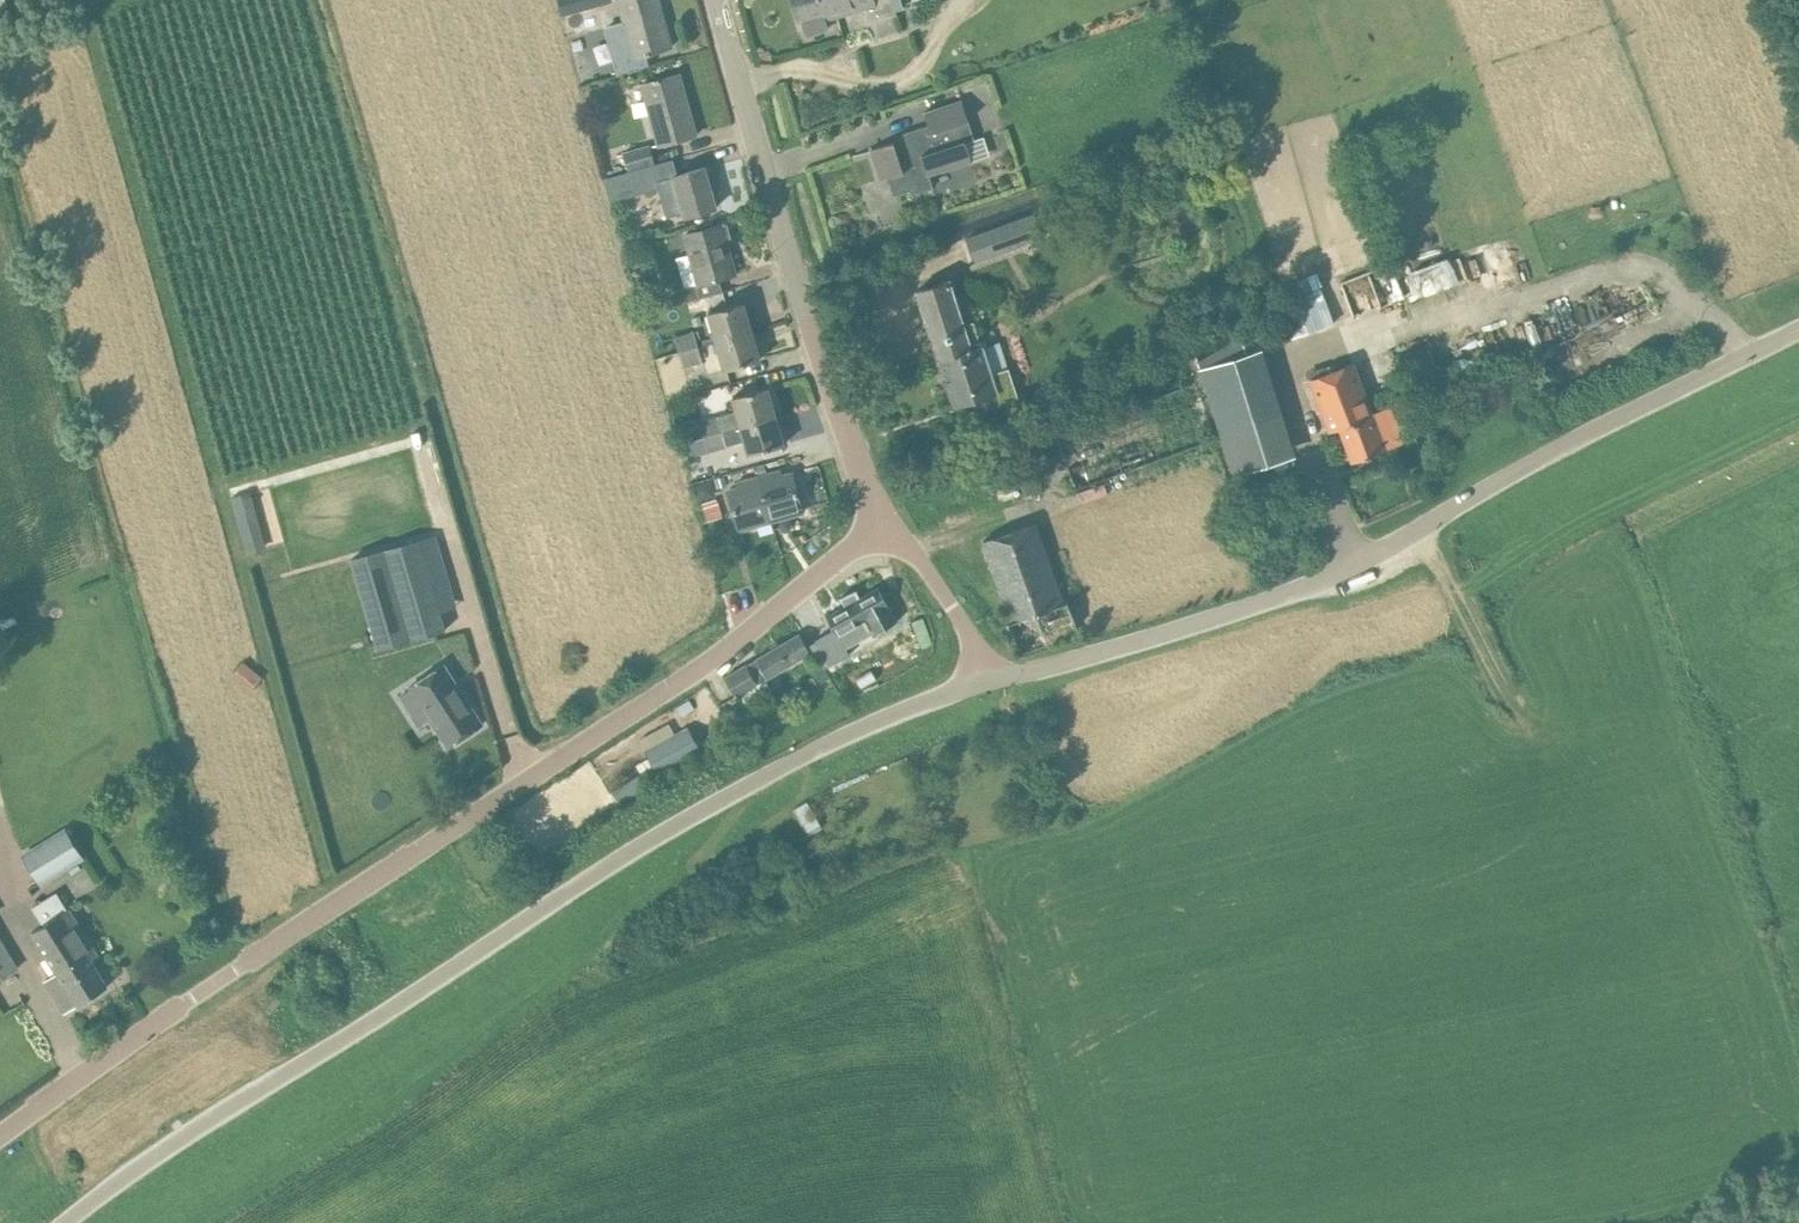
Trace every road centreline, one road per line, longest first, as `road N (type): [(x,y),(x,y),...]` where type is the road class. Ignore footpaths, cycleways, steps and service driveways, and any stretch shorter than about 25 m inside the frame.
road 1 (unclassified): [(67,1222),(101,1194),(711,810),(869,723),(984,681)]
road 2 (tertiary): [(0,1135),(214,984),(732,647),(871,526)]
road 3 (unclassified): [(984,681),(1277,596),(1798,329)]
road 4 (tertiary): [(871,526),(867,480),(810,319),(719,0)]
road 5 (unclassified): [(871,526),(914,552),(967,627),(984,681)]

